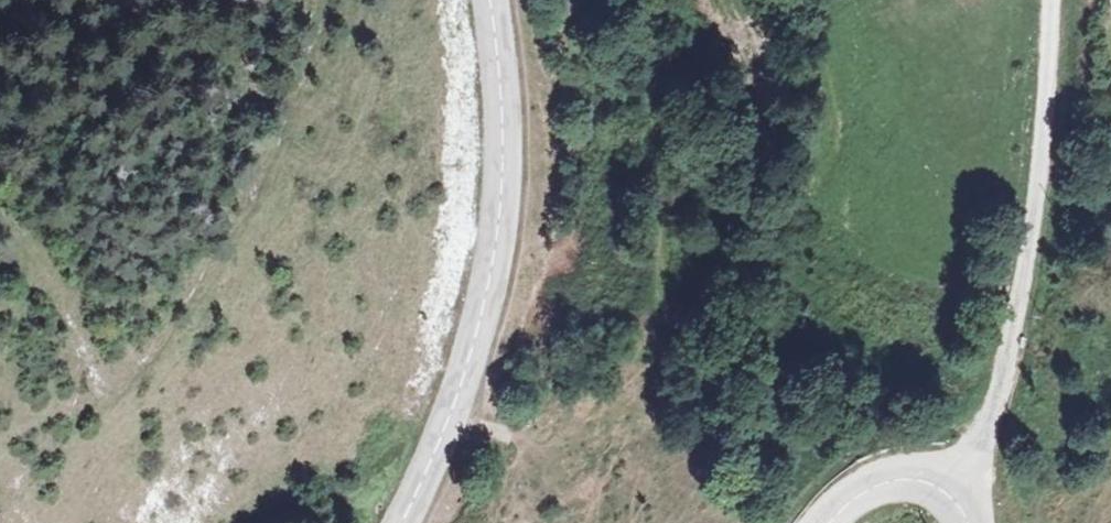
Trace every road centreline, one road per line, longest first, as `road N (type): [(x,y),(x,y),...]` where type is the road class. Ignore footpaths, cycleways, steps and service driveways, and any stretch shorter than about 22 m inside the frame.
road 1 (tertiary): [(491,0),(504,139),(495,246),(455,410),(401,522)]
road 2 (residential): [(946,488),(1002,409),(1038,222),(1056,0)]
road 3 (track): [(455,410),(507,436),(545,444),(586,436),(621,415),(644,388),(651,344)]
road 4 (tertiary): [(827,522),(866,486),(908,477),(946,488)]

